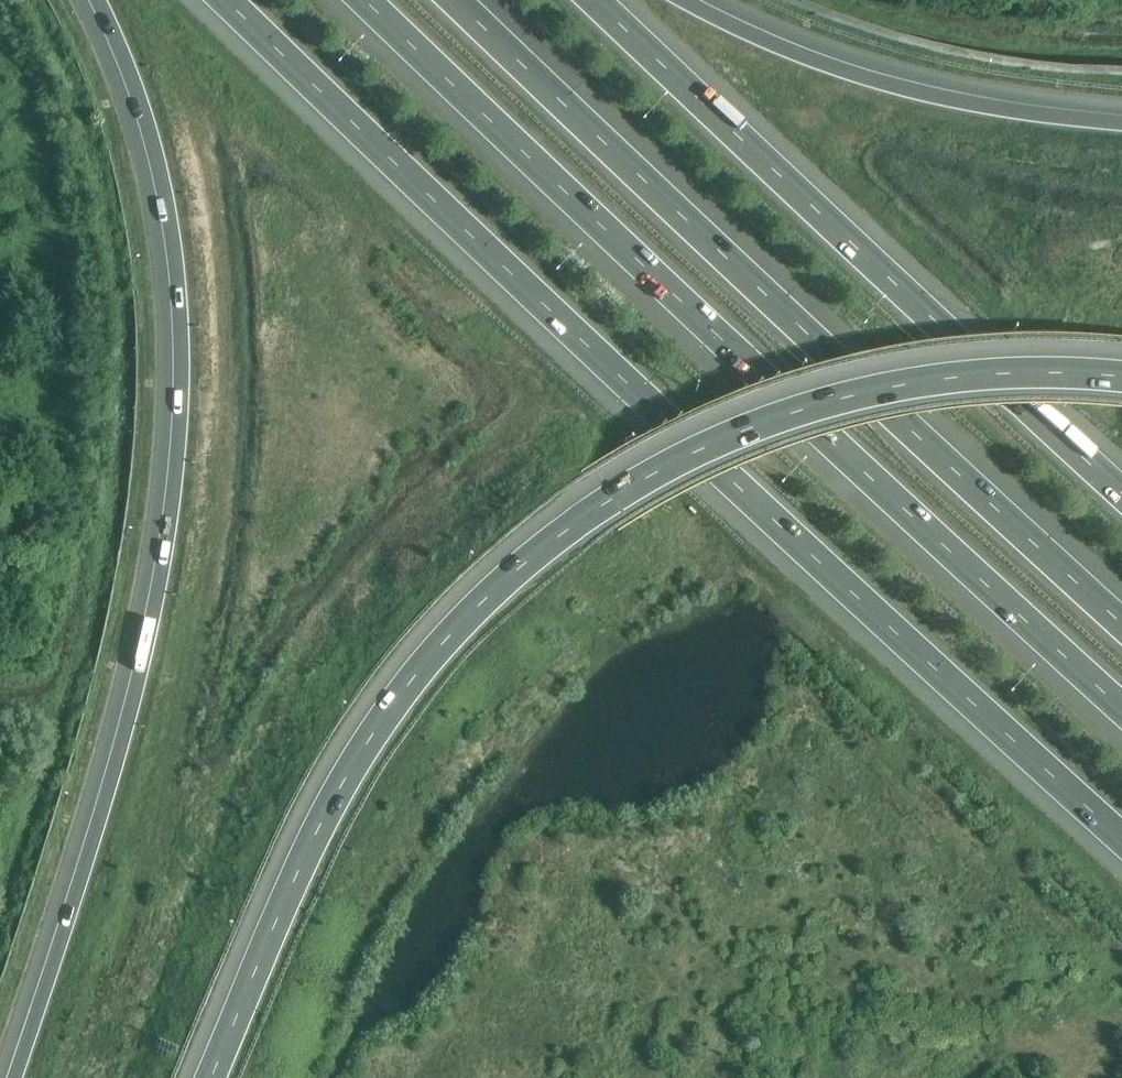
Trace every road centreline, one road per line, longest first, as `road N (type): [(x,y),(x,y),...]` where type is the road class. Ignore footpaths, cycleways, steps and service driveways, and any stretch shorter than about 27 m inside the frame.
road 1 (motorway): [(1121,375),(979,374),(835,399),(712,445),(613,495),(499,585),(383,718),(333,800),(211,1077)]
road 2 (motorway): [(229,0),(585,343),(1121,833)]
road 3 (motorway): [(97,0),(137,91),(163,188),(176,264),(180,419),(139,679),(15,1077)]
road 4 (motorway): [(367,0),(1121,708)]
road 5 (motorway): [(1121,622),(458,0)]
road 6 (motorway): [(1121,490),(604,0)]
road 7 (motorway): [(1121,122),(906,89),(685,0)]

